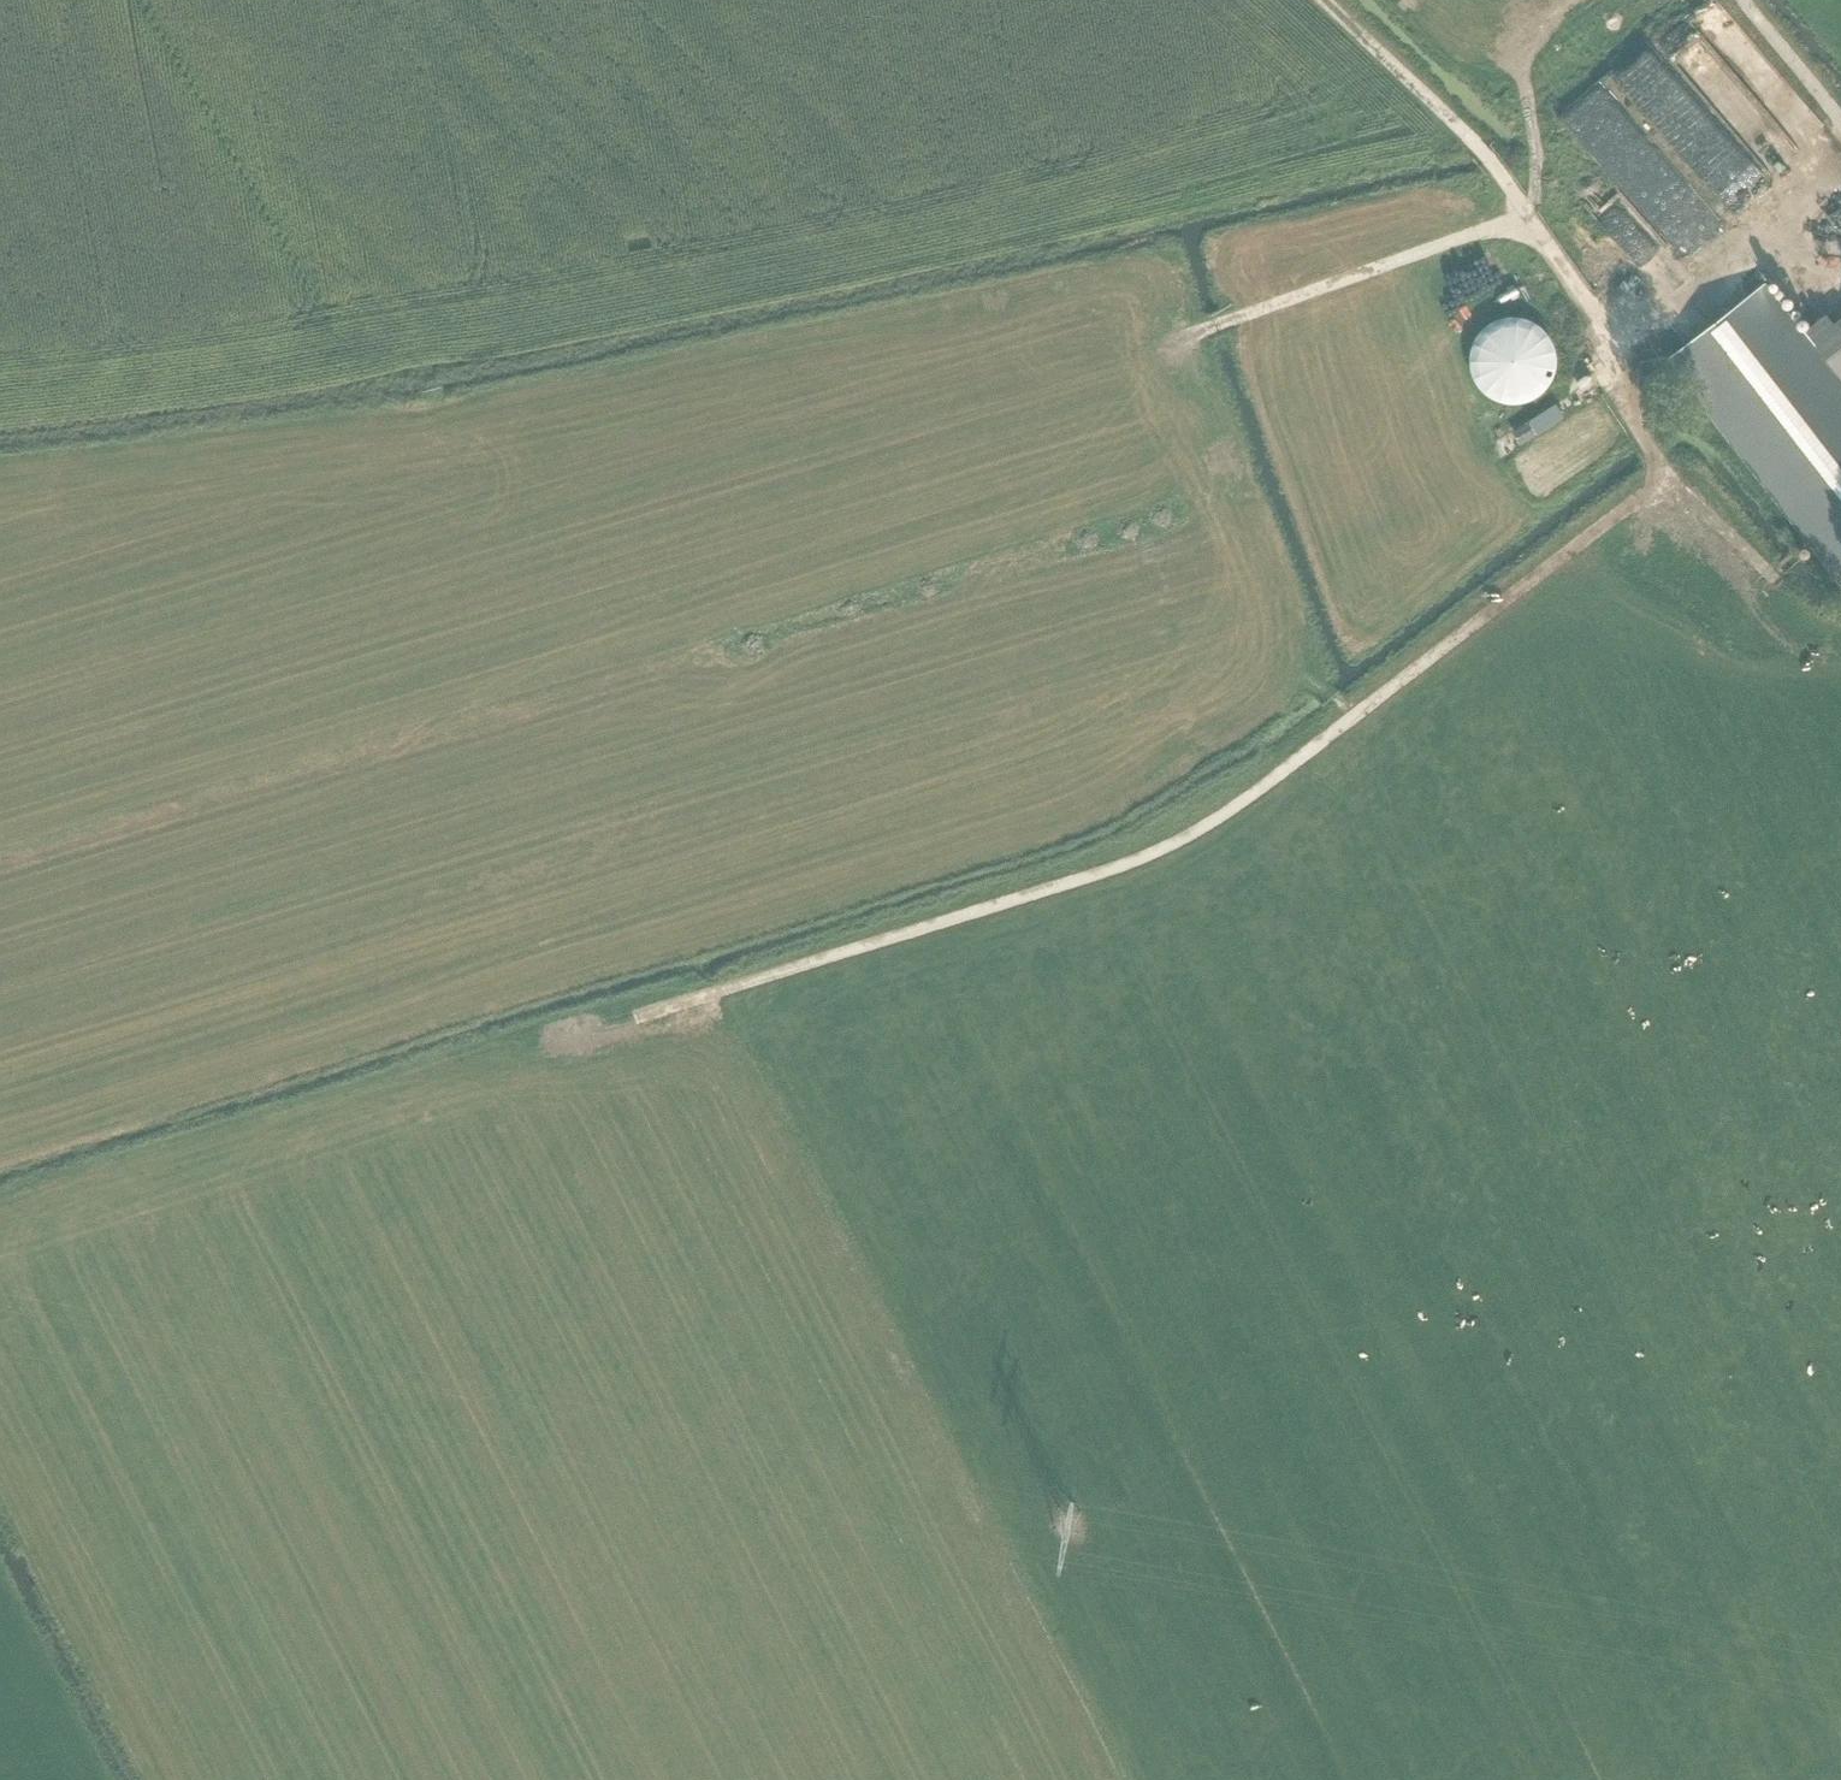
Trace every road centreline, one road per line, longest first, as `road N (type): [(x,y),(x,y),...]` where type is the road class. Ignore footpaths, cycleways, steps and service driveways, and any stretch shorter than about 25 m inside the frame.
road 1 (track): [(1454,120),(1314,171),(410,352),(0,413)]
road 2 (track): [(1671,483),(1200,829),(1146,858),(643,1016)]
road 3 (track): [(1357,35),(1478,141),(1620,347),(1618,396),(1671,483),(1773,581)]
road 4 (track): [(1527,217),(1197,331)]
road 5 (unclassified): [(1840,120),(1743,0)]

